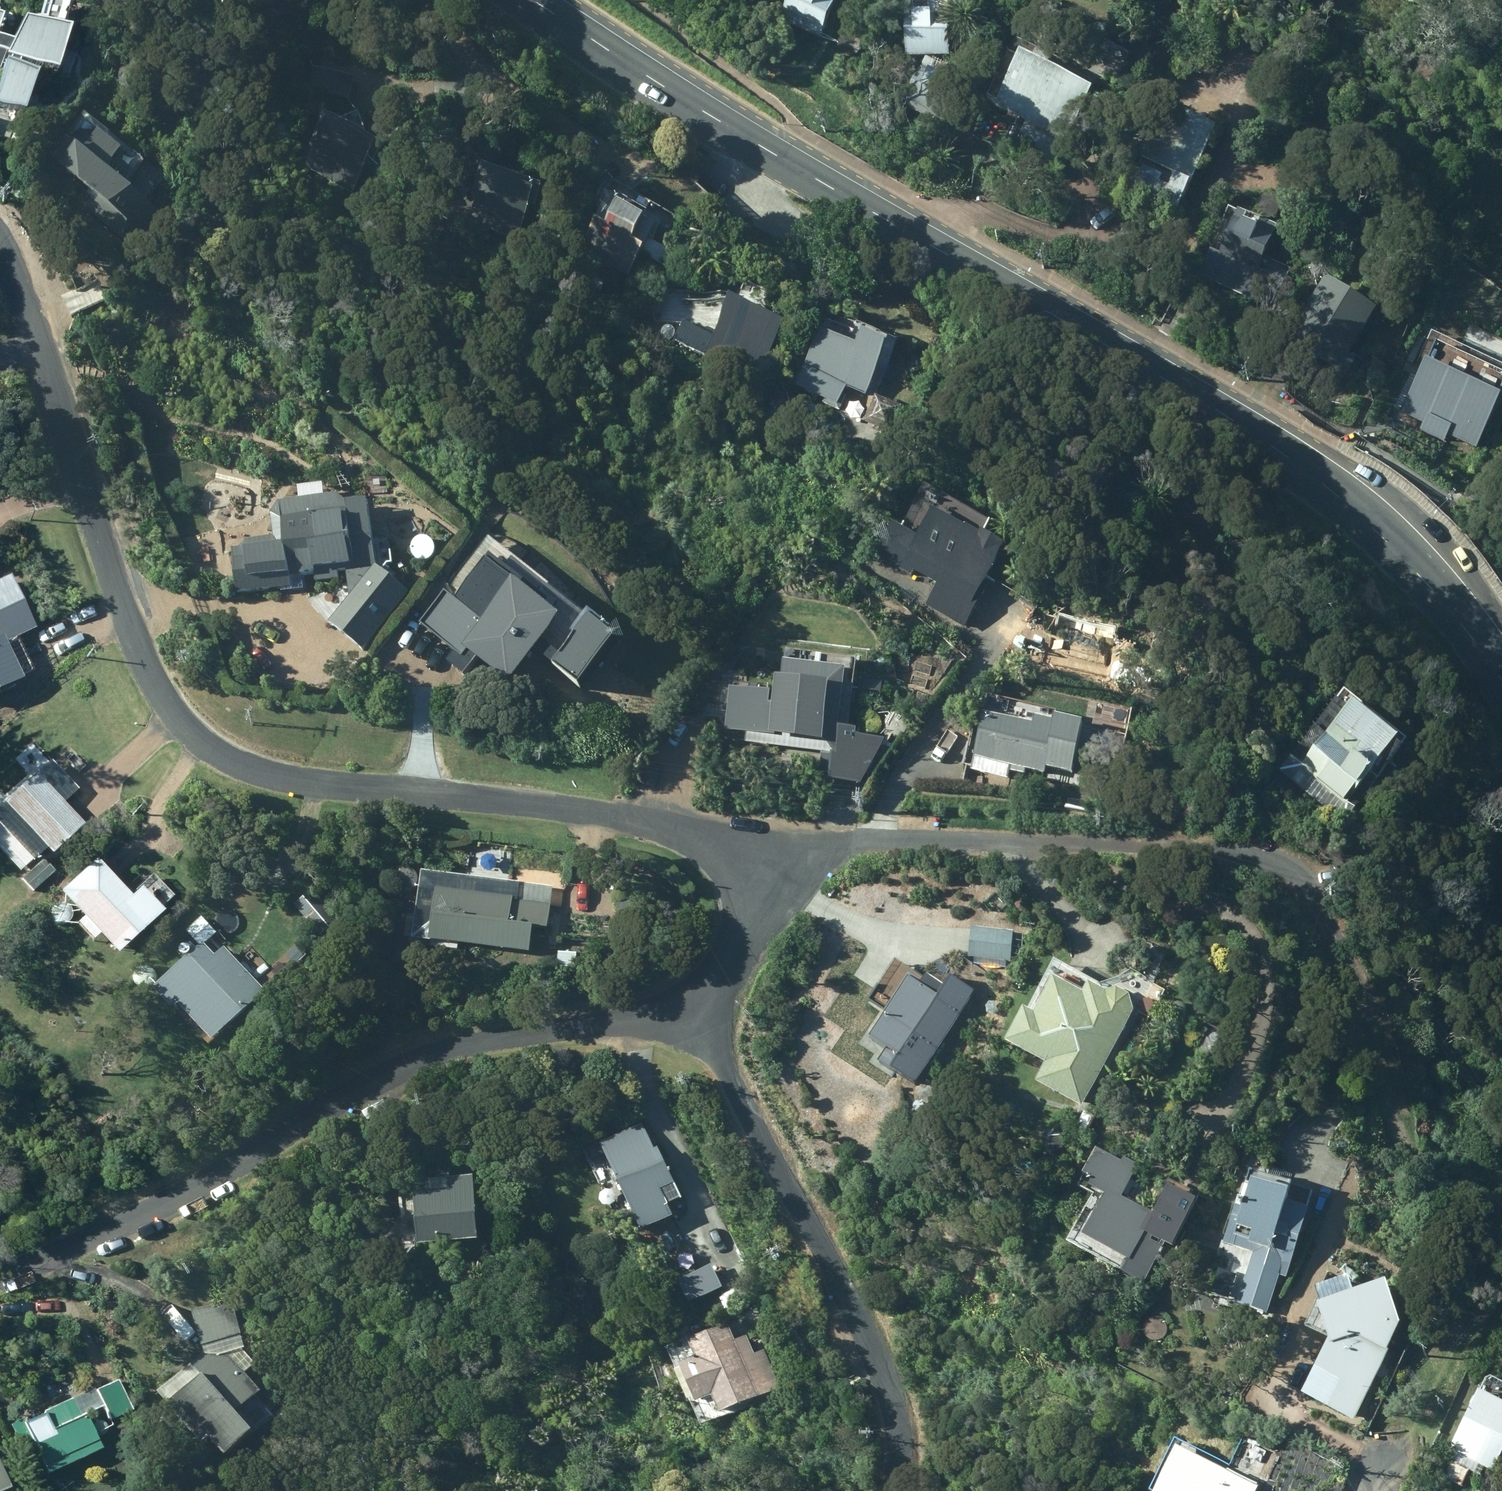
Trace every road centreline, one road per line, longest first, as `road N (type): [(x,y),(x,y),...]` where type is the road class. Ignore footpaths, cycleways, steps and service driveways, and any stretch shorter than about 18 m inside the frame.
road 1 (secondary): [(1501,684),(1405,559),(1311,475),(1218,411),(746,136),(537,0)]
road 2 (unclassified): [(763,884),(724,838),(525,801),(243,767),(187,733),(161,703),(129,632),(0,237)]
road 3 (unclassified): [(1401,1141),(1316,906),(1297,875),(1241,850),(874,839),(818,848),(763,884)]
road 4 (unclassified): [(0,1277),(225,1169),(333,1101),(417,1060),(539,1029),(646,1016),(702,1021)]
road 5 (unclassified): [(702,1021),(880,1357),(899,1418),(900,1490)]
road 6 (unclassified): [(763,884),(720,1006),(702,1021)]

